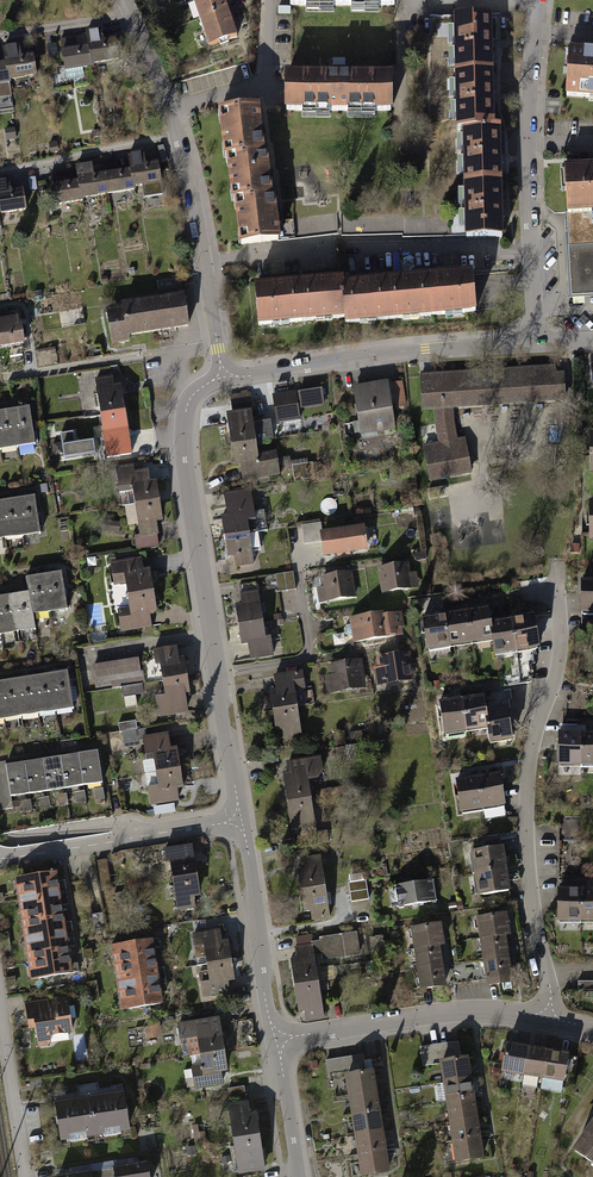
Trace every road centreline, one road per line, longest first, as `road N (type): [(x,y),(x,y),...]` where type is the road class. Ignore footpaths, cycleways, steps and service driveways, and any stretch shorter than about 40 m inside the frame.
road 1 (residential): [(222,378),(191,398),(185,450),(241,821)]
road 2 (residential): [(558,562),(560,657),(532,749),(527,813),(548,1017)]
road 3 (residential): [(125,0),(184,162),(222,378)]
road 4 (residential): [(537,0),(527,146),(535,344)]
road 5 (residential): [(222,378),(535,344)]
road 6 (residential): [(275,1039),(453,1012),(548,1017)]
road 7 (residential): [(0,860),(241,821)]
road 8 (residential): [(241,821),(275,1039)]
road 9 (residential): [(0,1008),(25,1176)]
road 10 (residential): [(275,1039),(296,1176)]

